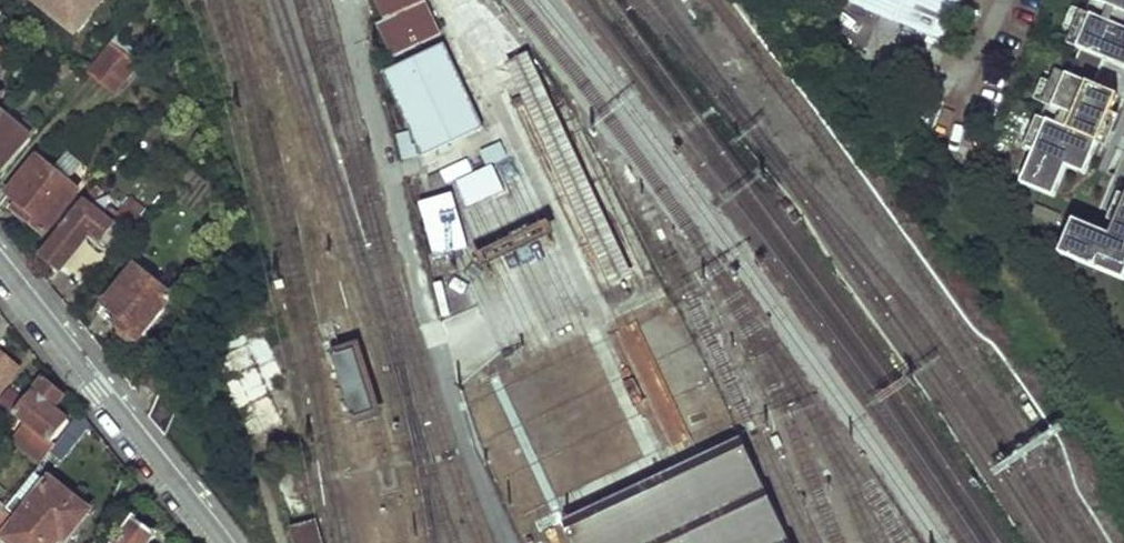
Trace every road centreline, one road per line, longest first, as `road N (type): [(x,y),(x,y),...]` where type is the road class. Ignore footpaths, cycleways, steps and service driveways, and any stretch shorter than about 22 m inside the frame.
road 1 (tertiary): [(224,542),(0,265)]

